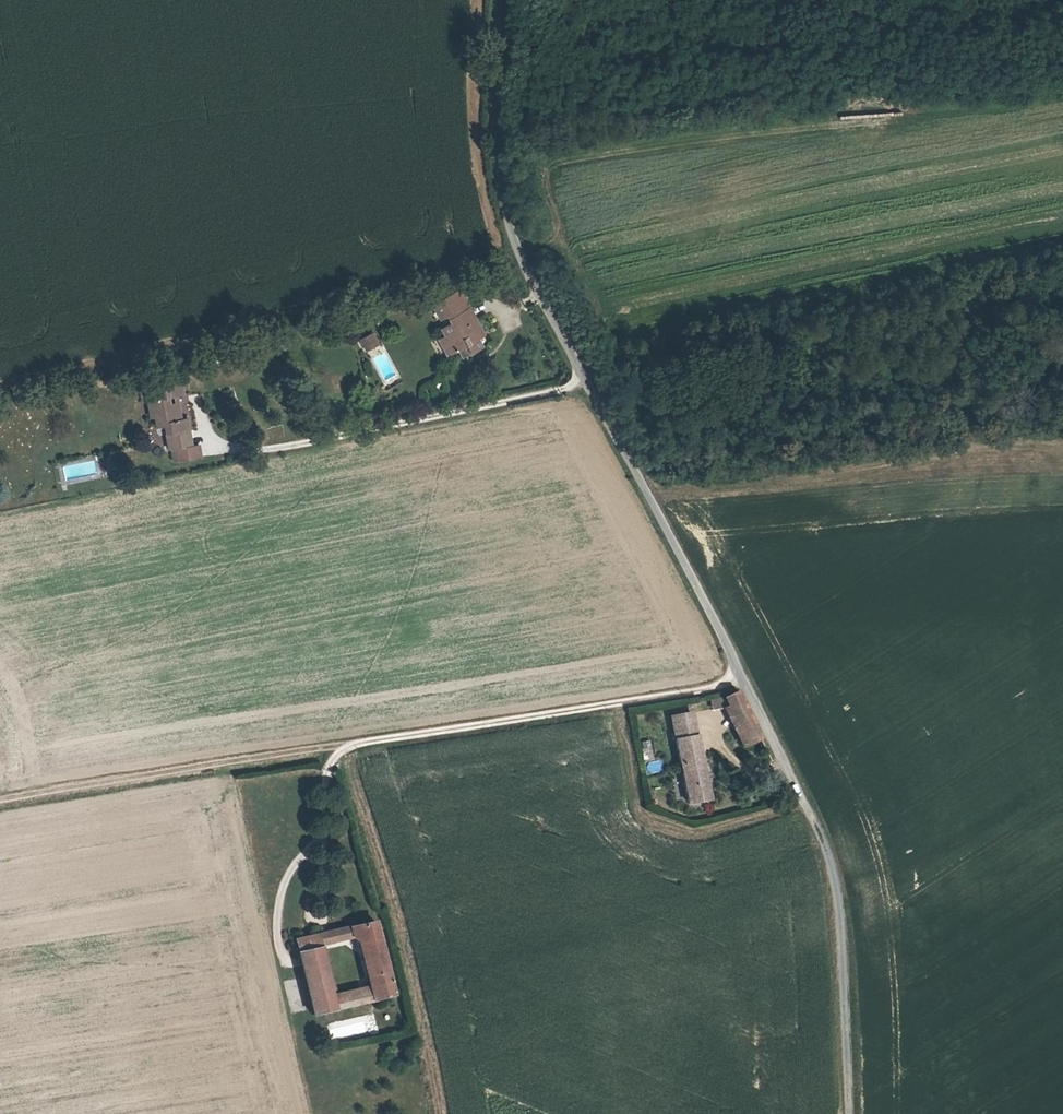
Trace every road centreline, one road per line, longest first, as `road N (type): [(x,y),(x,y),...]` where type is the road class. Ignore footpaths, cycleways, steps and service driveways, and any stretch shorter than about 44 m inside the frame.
road 1 (track): [(739,675),(812,811),(840,892),(852,1113)]
road 2 (track): [(739,675),(715,690),(350,748)]
road 3 (unclassified): [(499,0),(493,61),(511,229),(584,379)]
road 4 (track): [(350,748),(0,802)]
road 5 (unclassified): [(584,379),(739,675)]
road 6 (residential): [(268,451),(584,379)]

